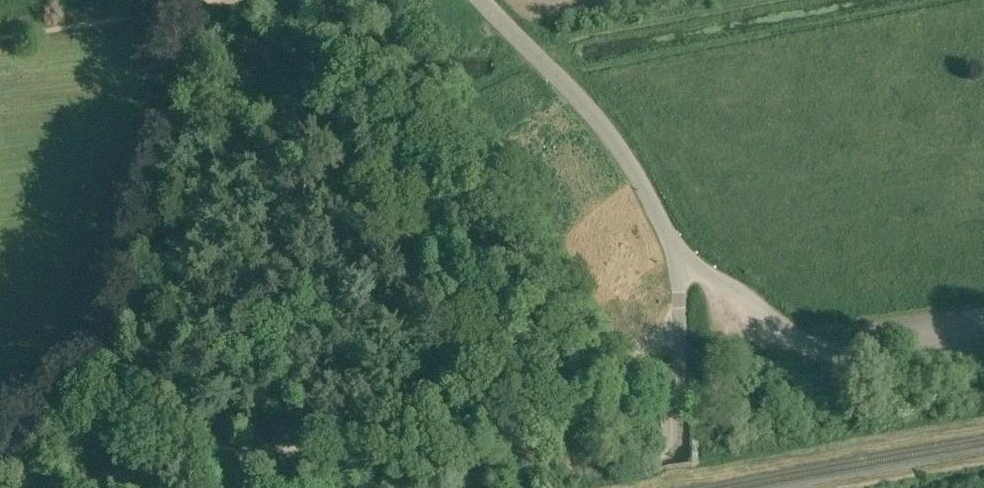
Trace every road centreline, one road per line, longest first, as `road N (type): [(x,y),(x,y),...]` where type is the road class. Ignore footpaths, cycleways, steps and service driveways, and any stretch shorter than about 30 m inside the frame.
road 1 (residential): [(676,254),(805,344),(844,350),(983,327)]
road 2 (residential): [(676,254),(619,146),(483,0)]

